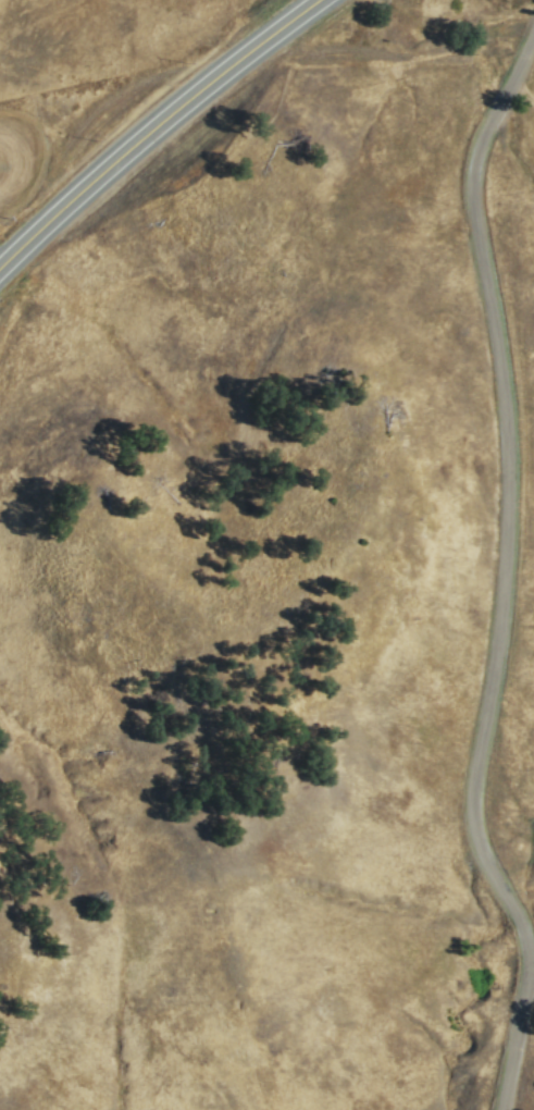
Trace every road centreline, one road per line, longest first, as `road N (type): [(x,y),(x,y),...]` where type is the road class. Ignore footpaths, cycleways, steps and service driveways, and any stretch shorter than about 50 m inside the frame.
road 1 (residential): [(533,53),(487,148),(483,176),(516,483),(508,628),(480,813),(490,859),(527,934),(533,974),(509,1109)]
road 2 (primary): [(0,264),(201,86),(314,0)]

